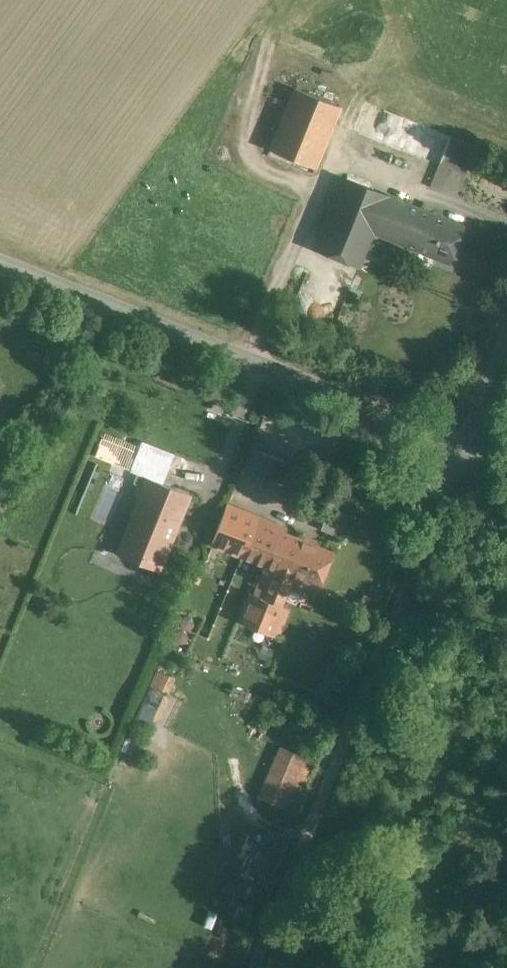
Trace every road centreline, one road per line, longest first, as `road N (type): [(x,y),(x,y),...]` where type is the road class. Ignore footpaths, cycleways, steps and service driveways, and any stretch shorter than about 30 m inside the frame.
road 1 (unclassified): [(469,444),(258,967)]
road 2 (unclassified): [(469,444),(0,259)]

